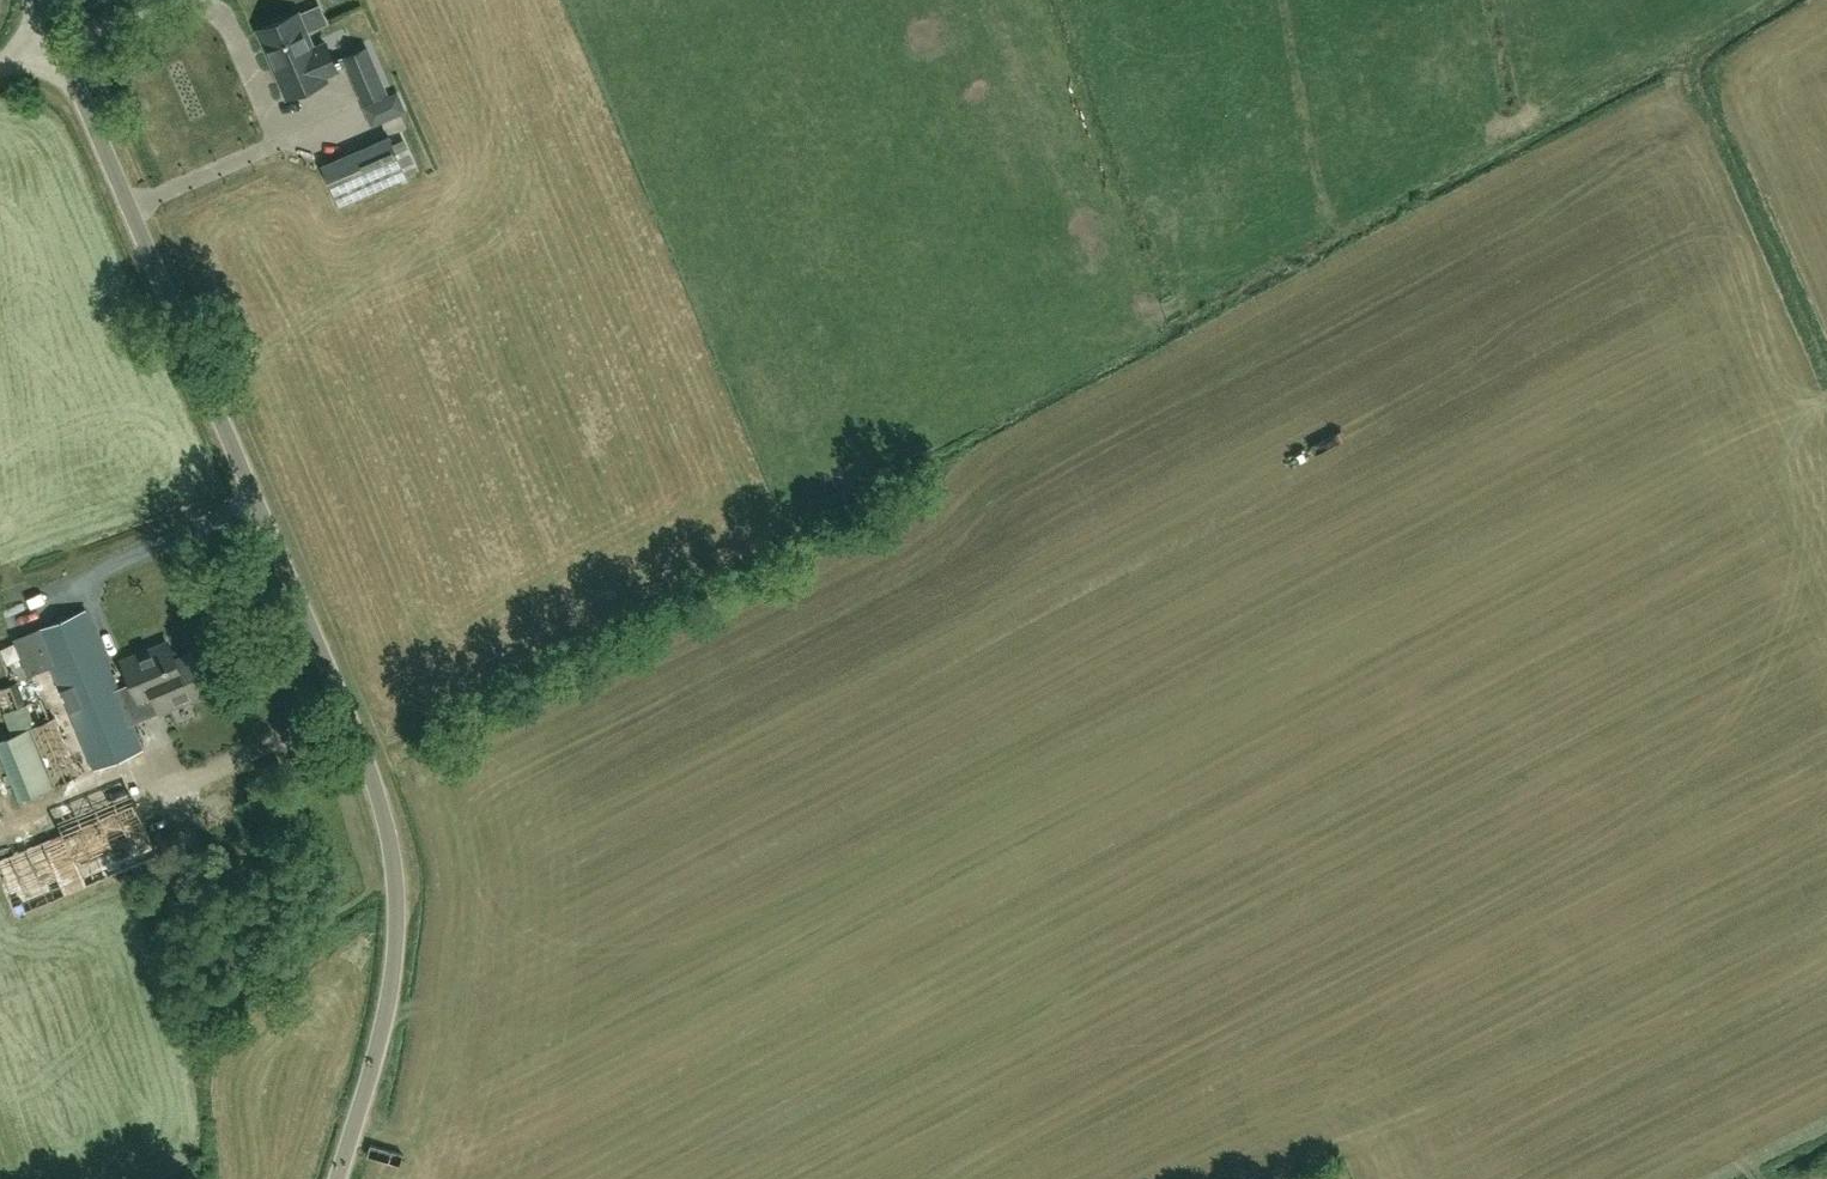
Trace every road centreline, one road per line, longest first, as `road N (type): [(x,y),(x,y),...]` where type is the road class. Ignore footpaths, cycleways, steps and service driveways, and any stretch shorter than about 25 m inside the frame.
road 1 (unclassified): [(336,1178),(391,985),(395,883),(387,831),(66,58)]

